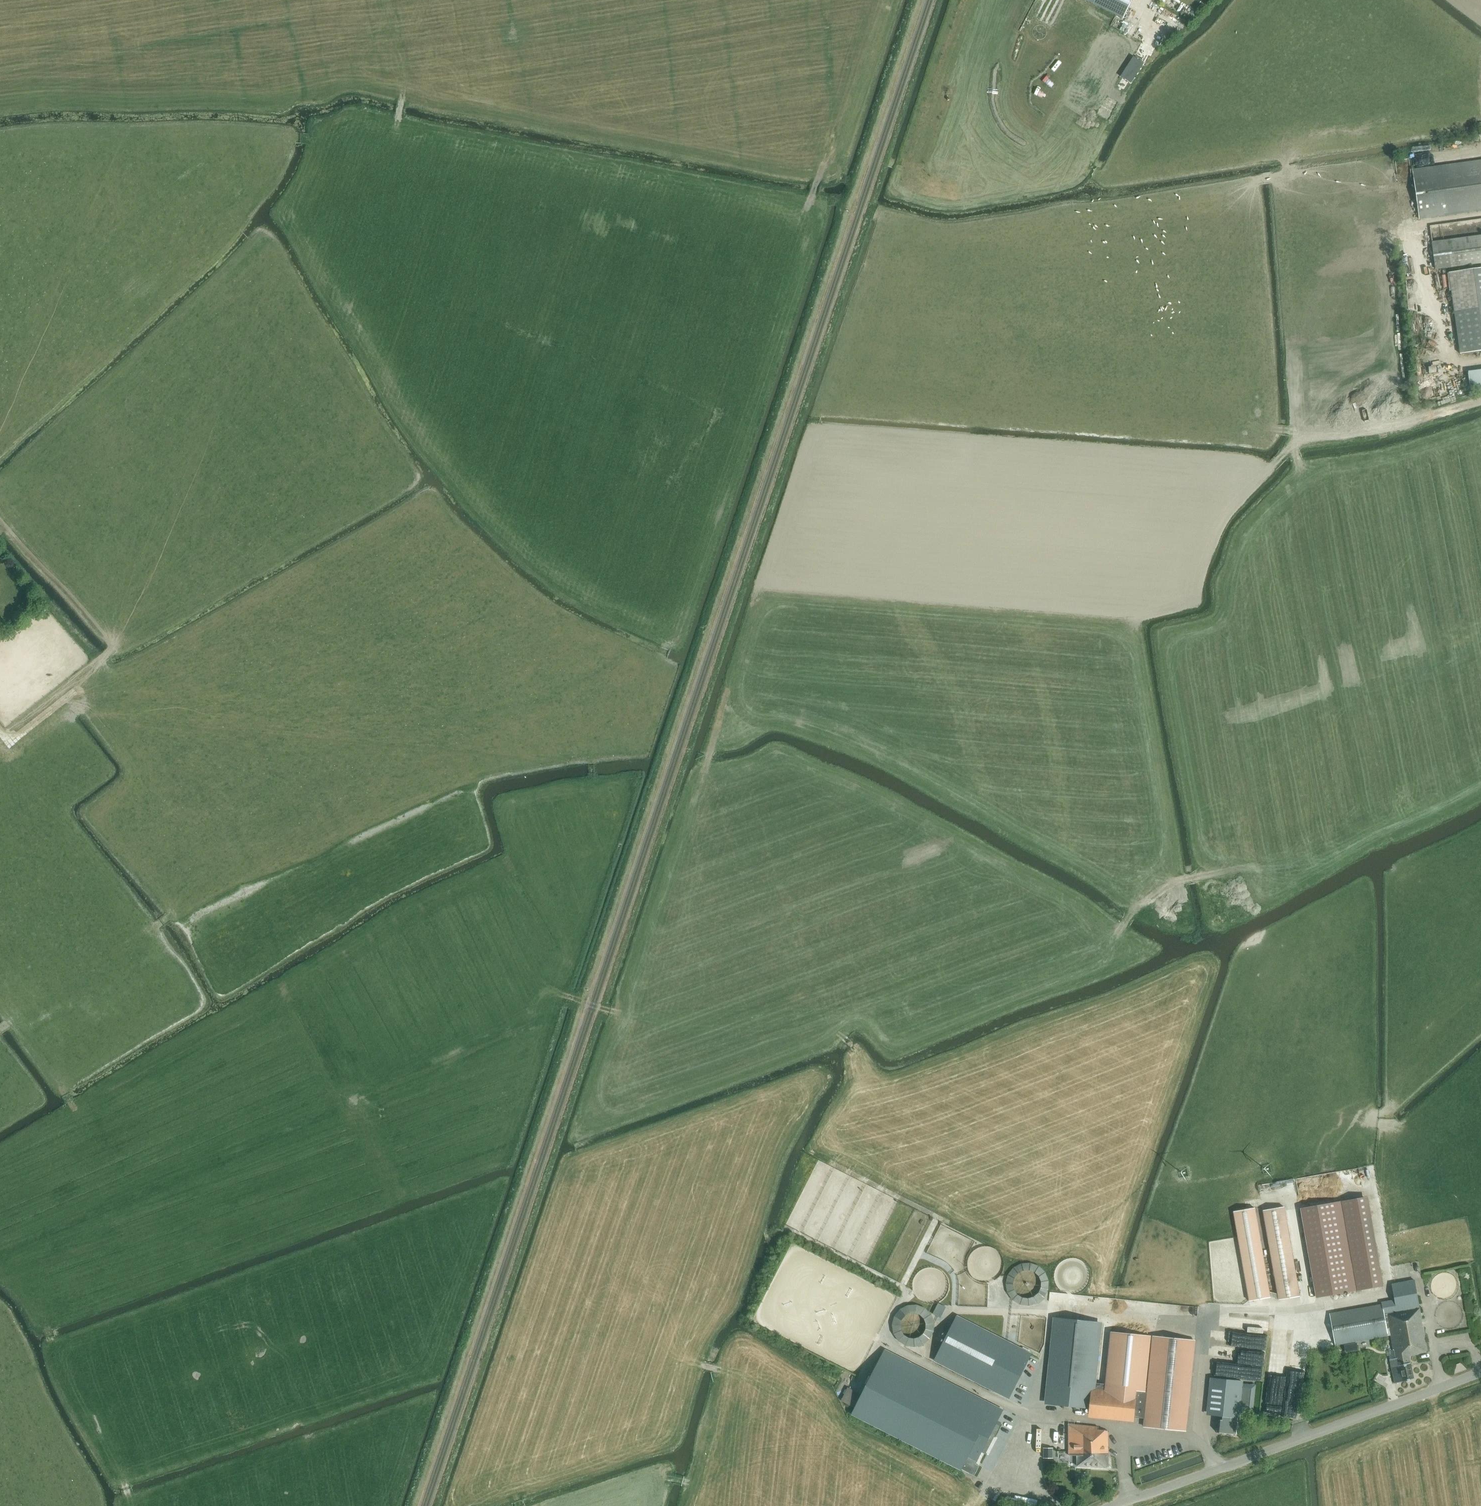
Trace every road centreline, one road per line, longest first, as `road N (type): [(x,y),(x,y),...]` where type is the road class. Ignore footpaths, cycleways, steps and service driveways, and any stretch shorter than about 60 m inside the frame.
road 1 (tertiary): [(1112,1505),(1480,1373)]
road 2 (track): [(1480,401),(1363,431),(1274,432)]

